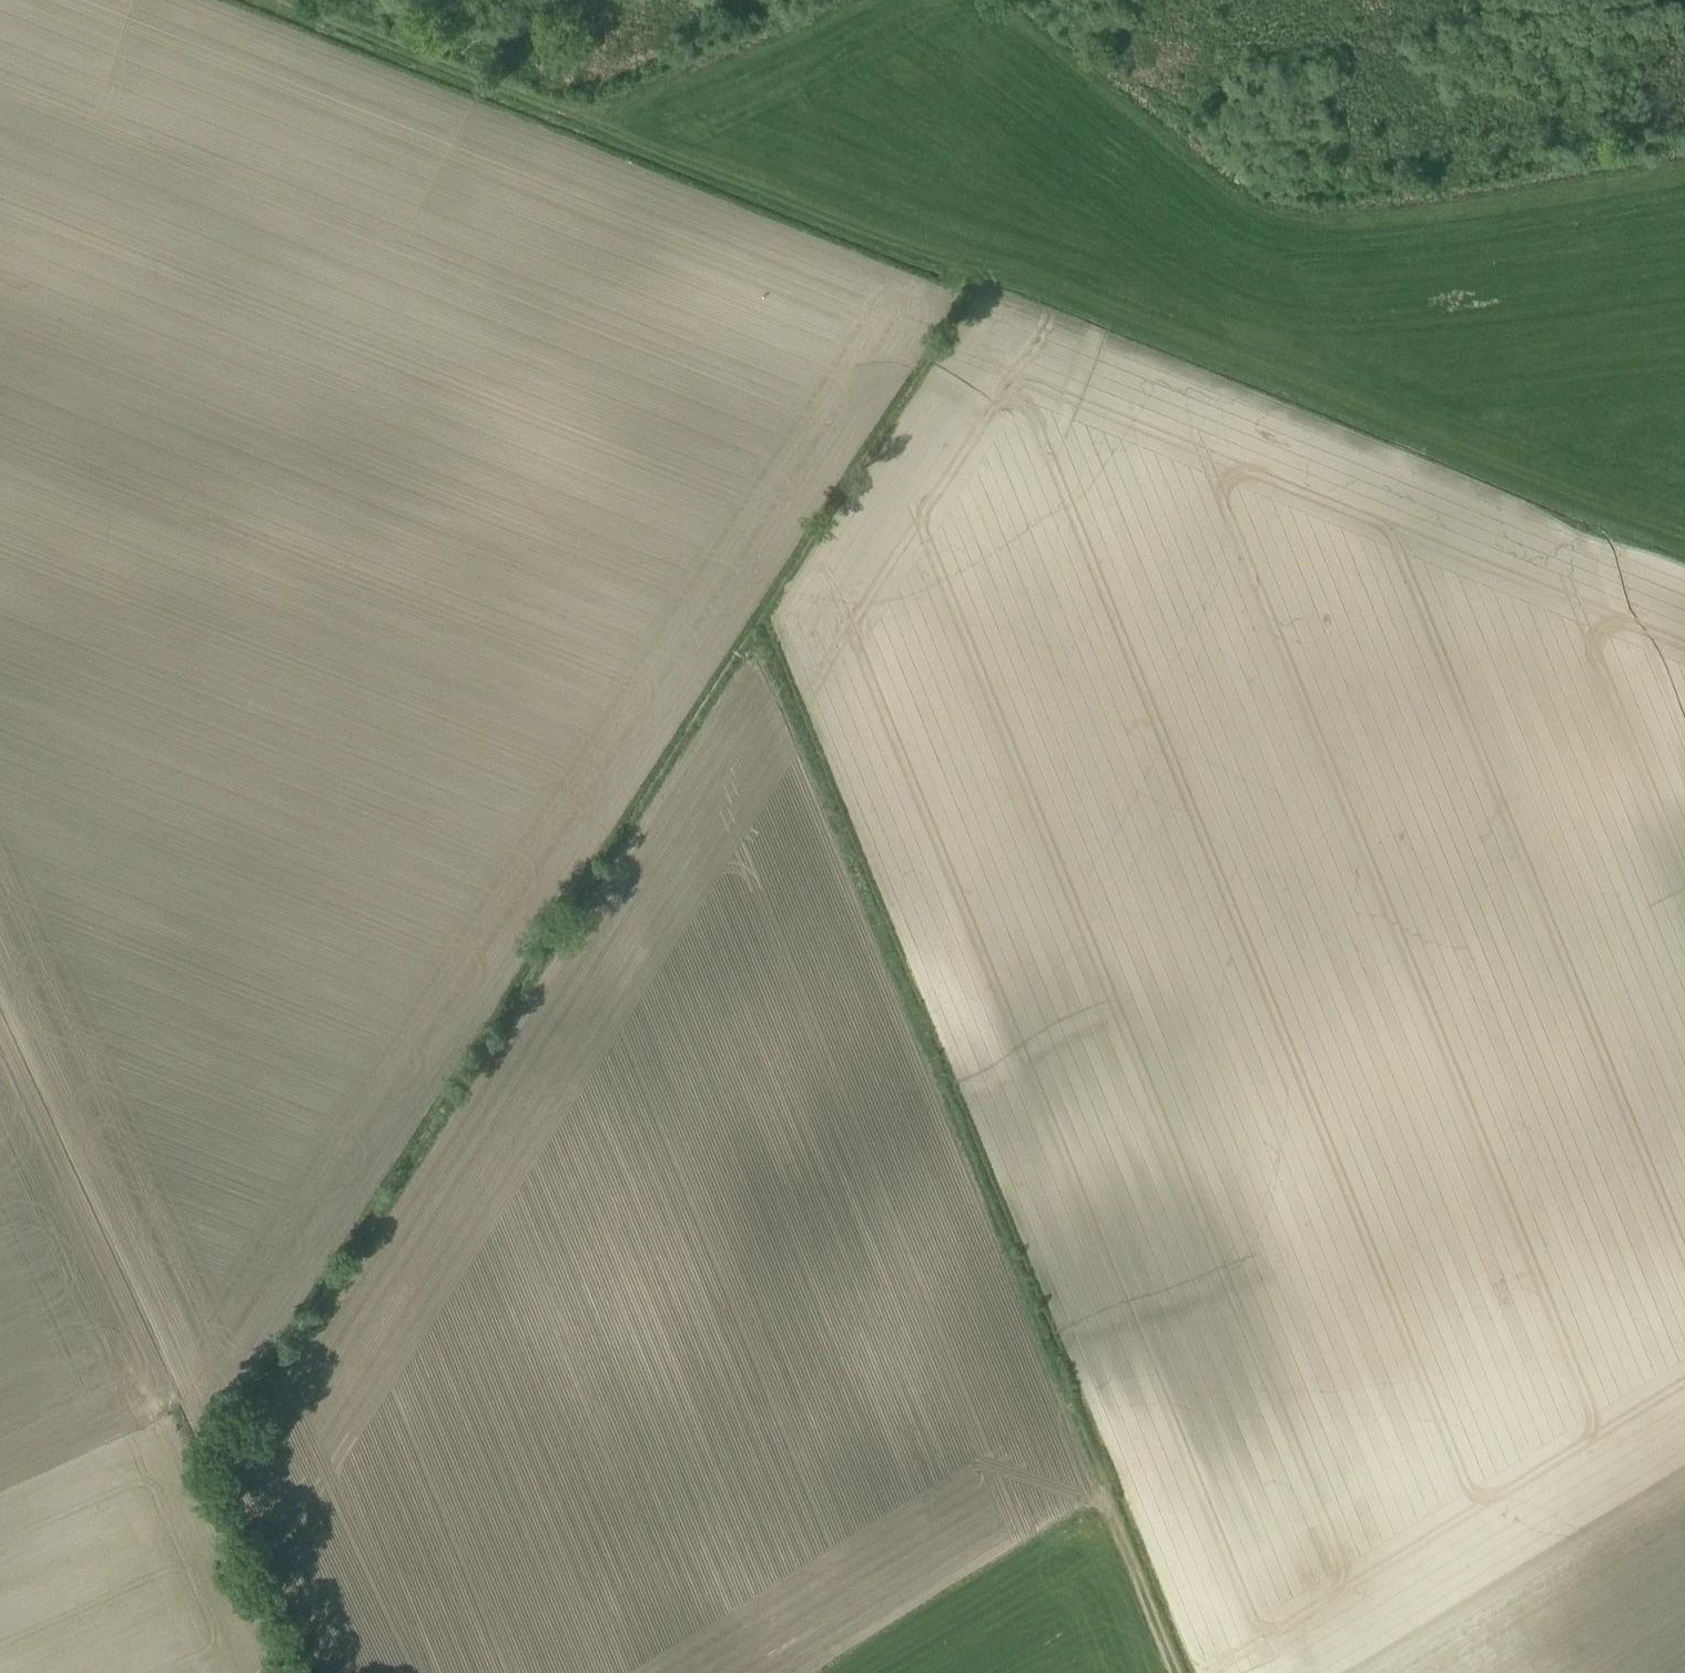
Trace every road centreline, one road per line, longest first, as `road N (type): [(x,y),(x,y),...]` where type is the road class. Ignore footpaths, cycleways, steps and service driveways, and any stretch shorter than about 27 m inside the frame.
road 1 (track): [(562,106),(292,0)]
road 2 (track): [(1173,1672),(1100,1492)]

